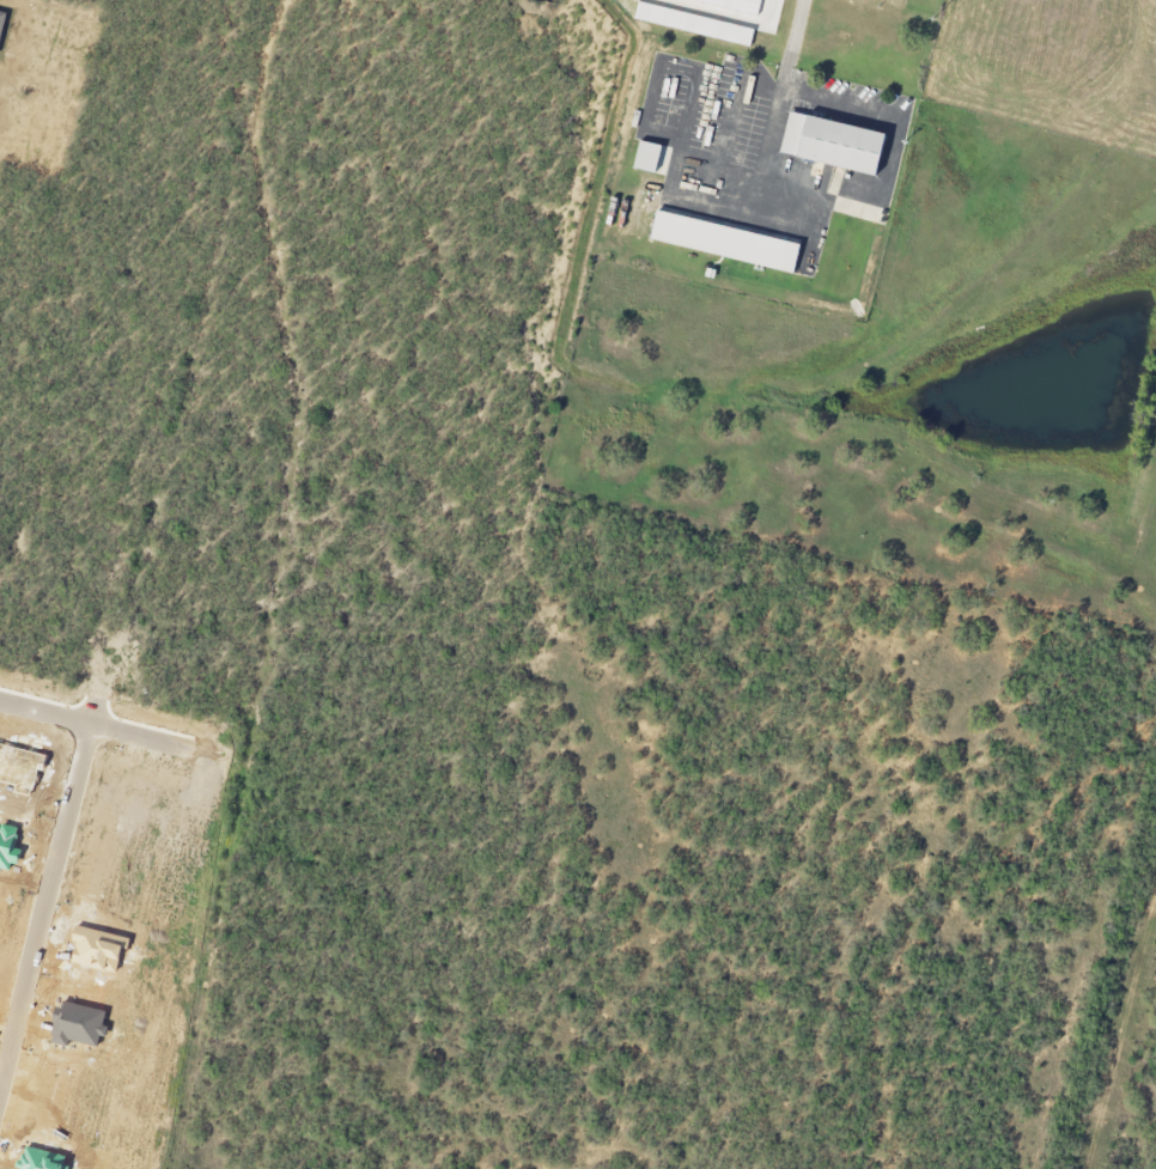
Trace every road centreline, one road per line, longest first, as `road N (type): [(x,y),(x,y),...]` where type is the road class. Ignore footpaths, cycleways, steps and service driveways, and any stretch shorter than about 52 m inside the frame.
road 1 (residential): [(320,1168),(559,205),(558,181),(535,142),(304,78),(267,73),(248,96),(93,727)]
road 2 (residential): [(0,704),(409,809)]
road 3 (residential): [(0,1086),(93,727)]
road 4 (residential): [(451,639),(598,671)]

